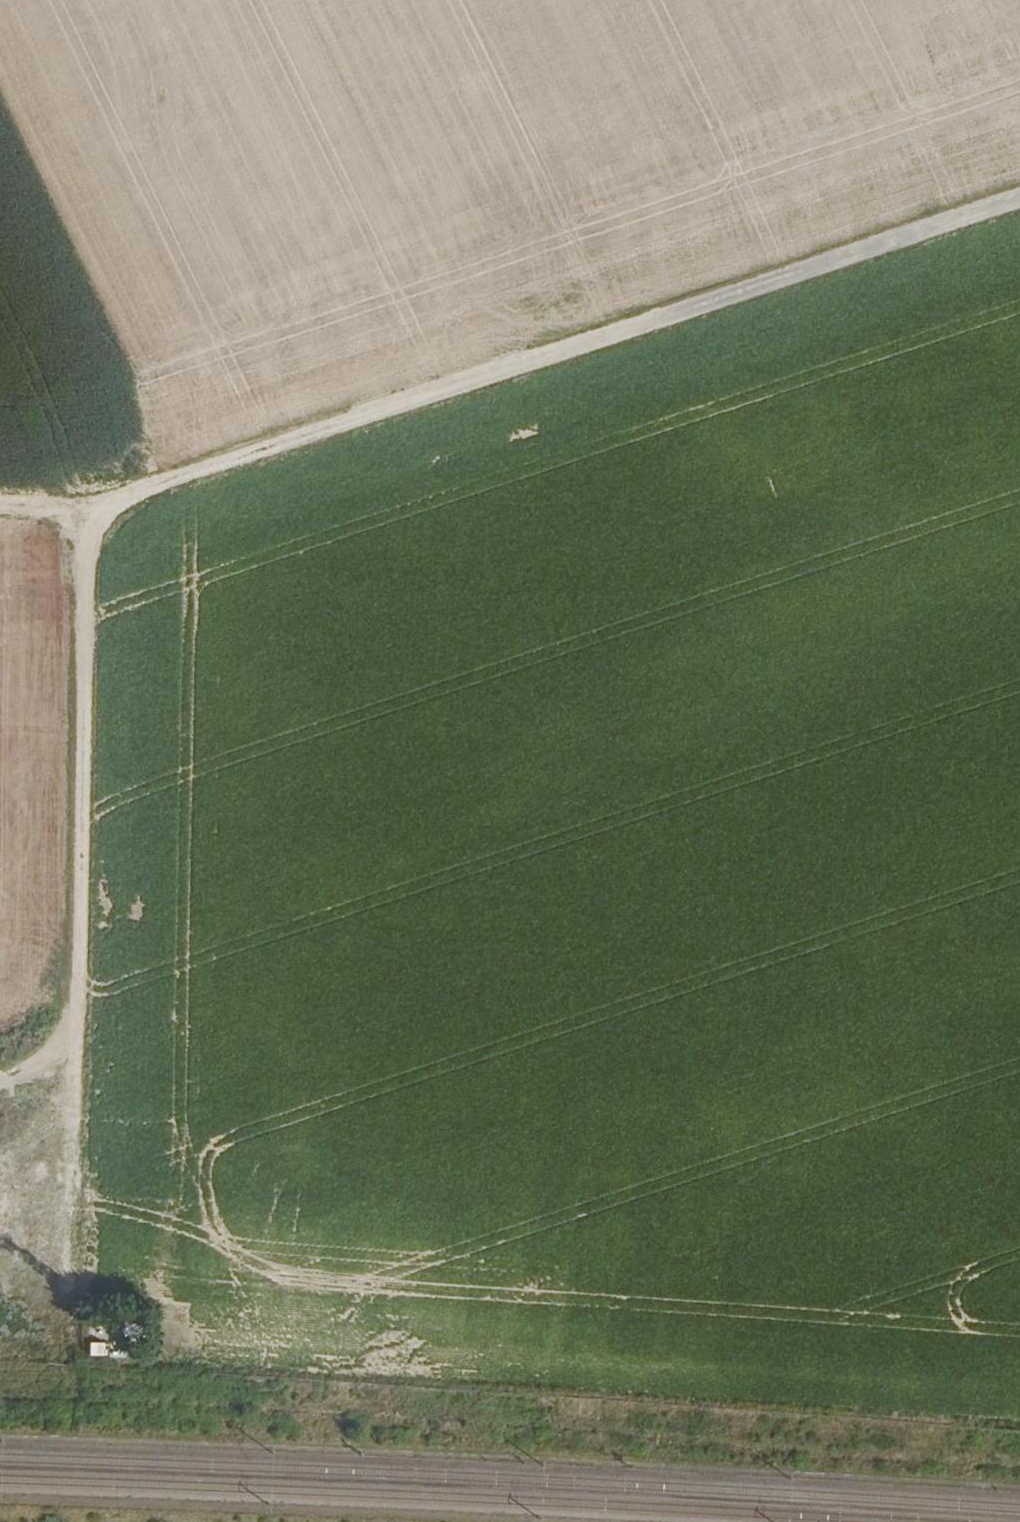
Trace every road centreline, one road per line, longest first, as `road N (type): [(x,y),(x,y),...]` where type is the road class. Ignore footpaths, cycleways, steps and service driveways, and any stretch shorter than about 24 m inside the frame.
road 1 (track): [(92,535),(142,503),(1019,215)]
road 2 (track): [(92,535),(76,994),(46,1061),(0,1085)]

